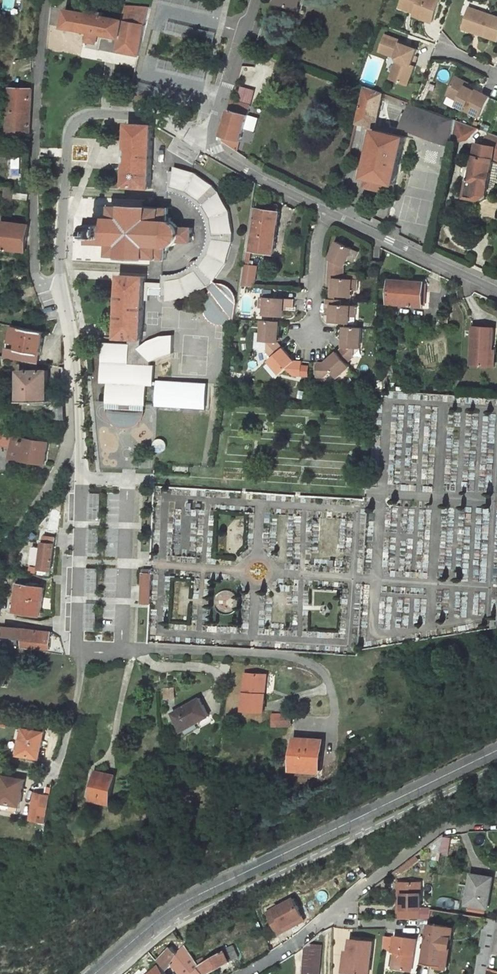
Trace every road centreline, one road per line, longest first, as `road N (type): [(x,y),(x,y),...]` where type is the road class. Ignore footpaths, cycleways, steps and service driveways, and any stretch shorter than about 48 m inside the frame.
road 1 (tertiary): [(496,749),(176,906),(93,973)]
road 2 (unclassified): [(60,285),(75,121),(88,113),(161,117),(211,146)]
road 3 (unclassified): [(47,0),(35,261),(38,276),(60,285)]
road 4 (residential): [(496,819),(442,828),(246,973)]
road 5 (residential): [(330,755),(333,701),(318,666),(294,657),(122,650)]
road 6 (residential): [(128,480),(365,492)]
road 7 (unclassified): [(331,212),(496,290)]
road 8 (residential): [(83,476),(76,639),(83,654)]
road 9 (unclassified): [(0,546),(52,477),(79,405)]
road 10 (unclassified): [(211,146),(255,0)]
road 11 (unclassified): [(211,146),(331,212)]
road 12 (residential): [(83,654),(67,736),(48,781)]
road 13 (residential): [(331,212),(320,233),(313,335)]
road 14 (residential): [(60,285),(79,405)]

